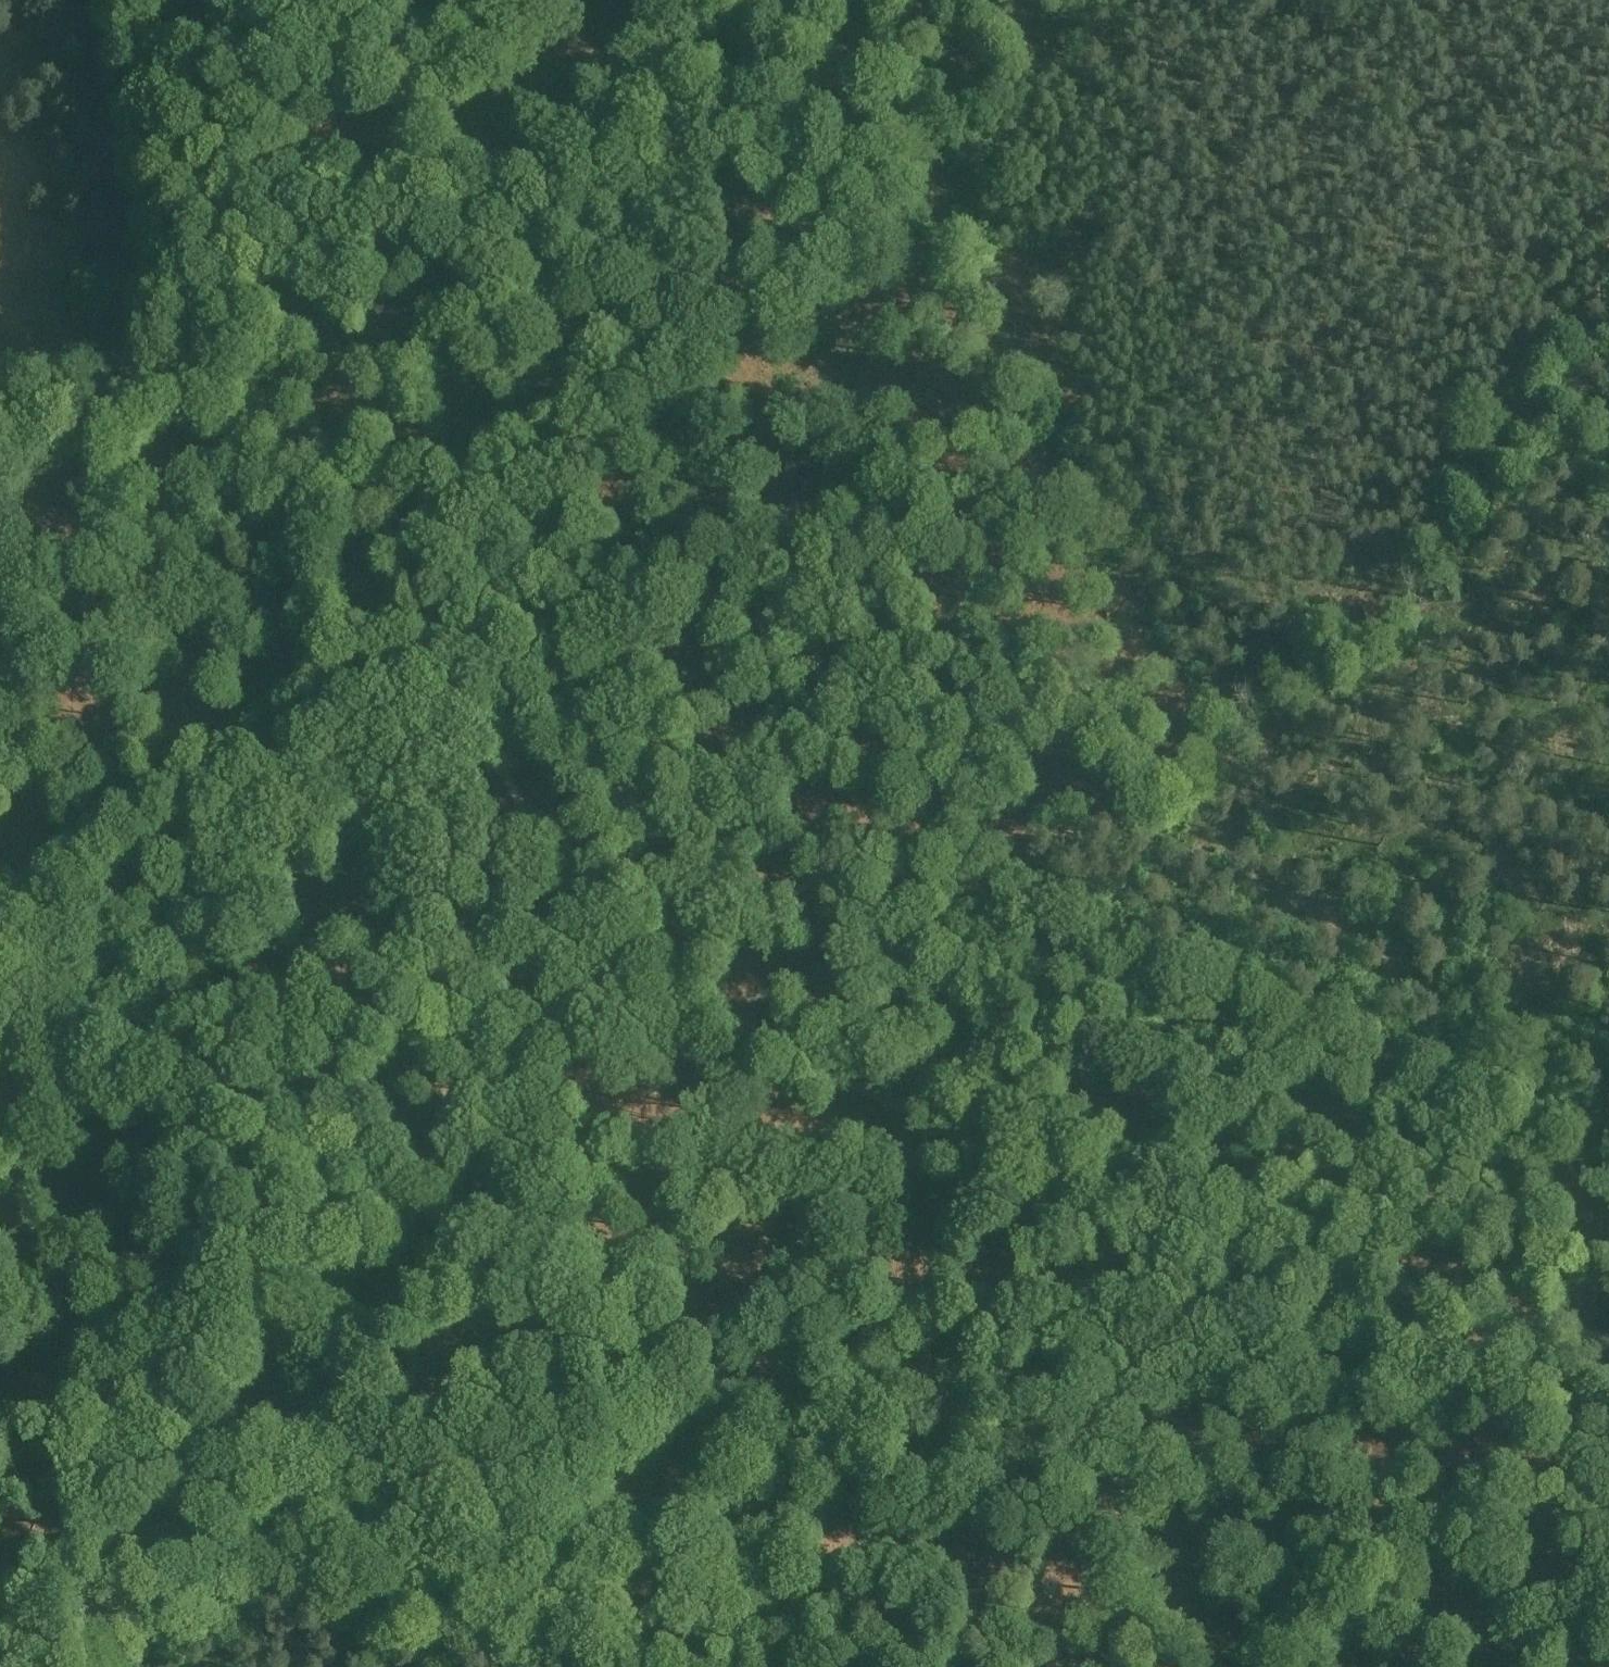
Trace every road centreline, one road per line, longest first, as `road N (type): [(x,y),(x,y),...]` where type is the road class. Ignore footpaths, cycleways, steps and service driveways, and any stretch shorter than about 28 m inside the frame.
road 1 (track): [(1608,1340),(1210,1235),(825,1070),(686,985),(618,918),(447,685),(376,569),(177,141),(168,0)]
road 2 (track): [(0,364),(282,367),(377,360),(483,333),(593,265),(759,106),(966,0)]

